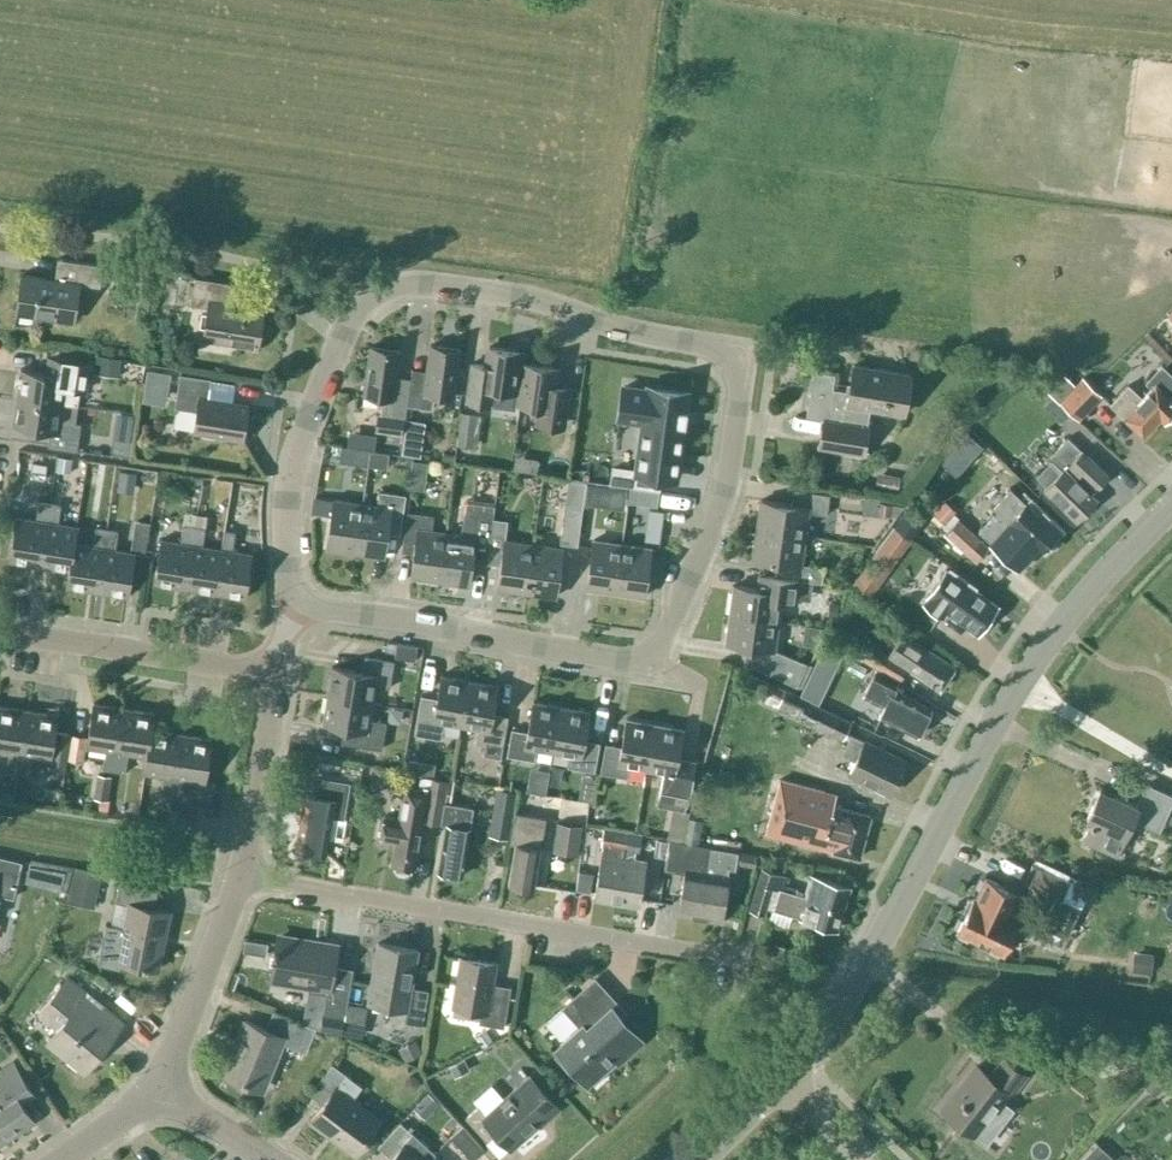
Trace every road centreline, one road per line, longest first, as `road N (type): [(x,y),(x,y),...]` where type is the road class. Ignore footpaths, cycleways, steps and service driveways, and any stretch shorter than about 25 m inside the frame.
road 1 (residential): [(283,620),(328,609),(623,655),(646,650),(675,618),(726,510),(741,387),(735,344),(715,334),(398,282),(333,357),(289,502)]
road 2 (tertiary): [(785,1078),(827,1033),(1039,657),(1171,504)]
road 3 (residential): [(733,969),(241,875)]
road 4 (residential): [(0,634),(232,665),(263,683)]
road 5 (residential): [(241,875),(176,1050),(154,1084)]
road 6 (residential): [(263,683),(269,705),(241,875)]
road 7 (residential): [(276,1159),(154,1084)]
road 8 (tertiary): [(696,1159),(785,1078)]
road 9 (residential): [(154,1084),(118,1121),(61,1159)]

